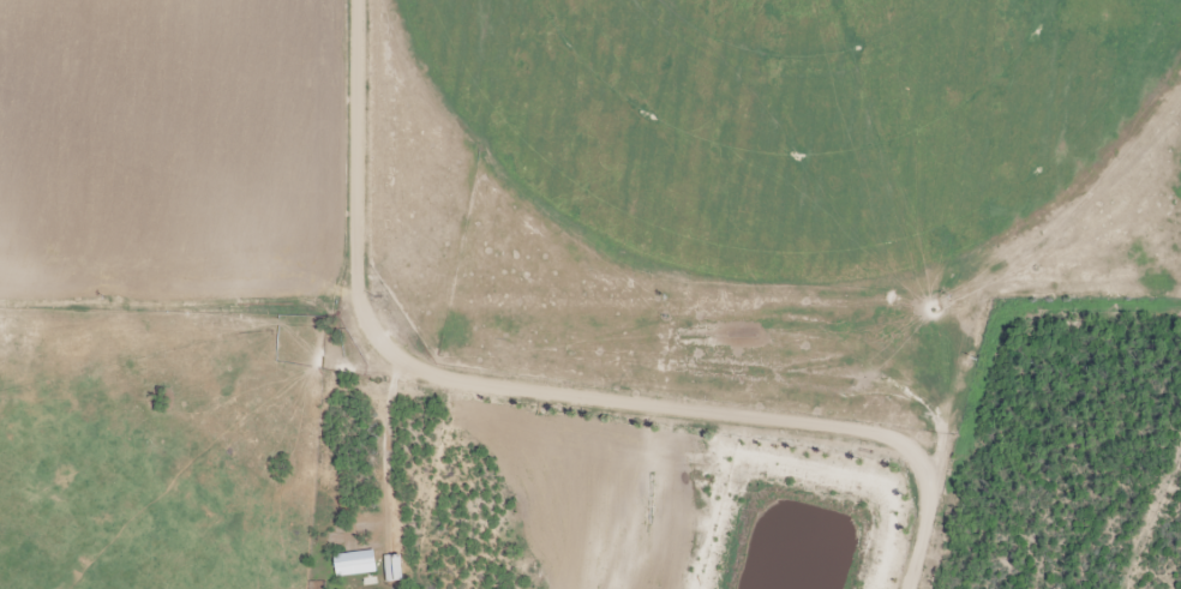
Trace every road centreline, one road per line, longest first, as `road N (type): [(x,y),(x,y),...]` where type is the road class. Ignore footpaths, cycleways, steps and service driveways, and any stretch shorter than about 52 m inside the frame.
road 1 (track): [(1,312),(370,313),(376,353),(424,380),(907,461),(942,494),(920,588)]
road 2 (track): [(364,0),(367,313)]
road 3 (track): [(1134,588),(1180,472)]

